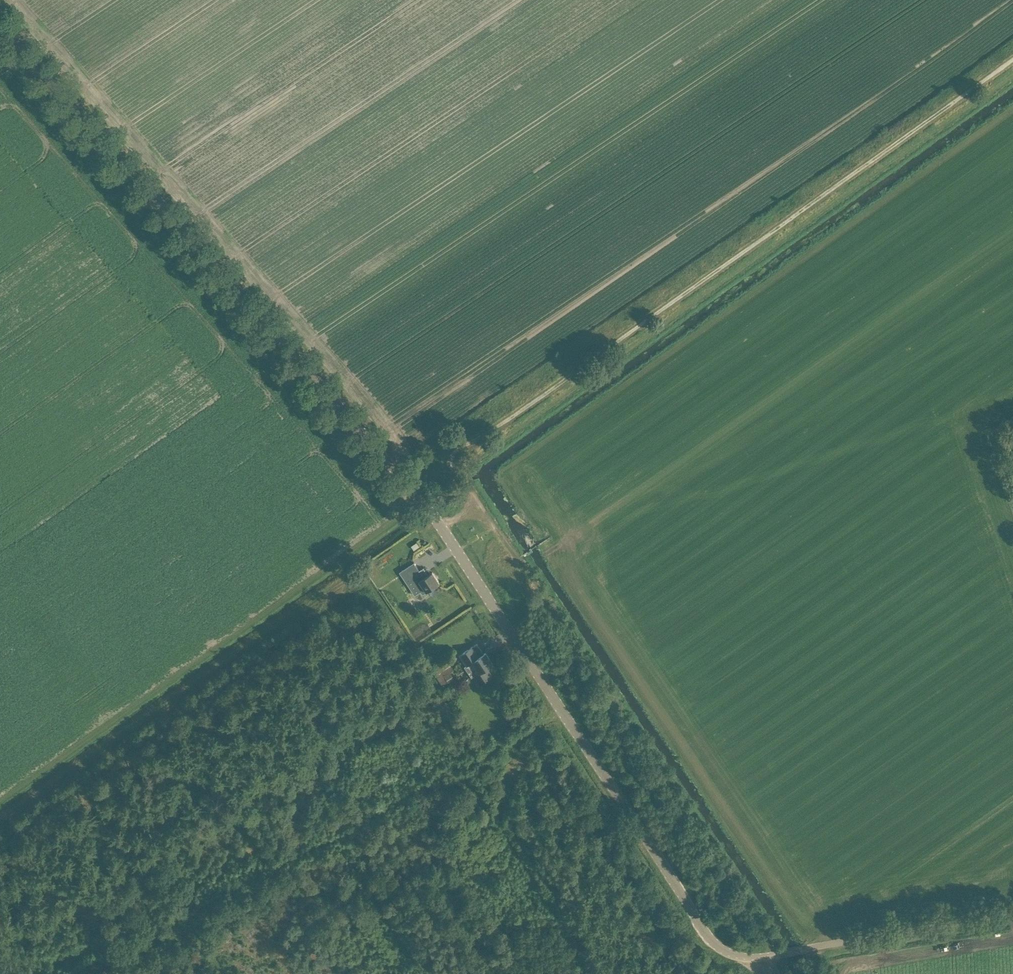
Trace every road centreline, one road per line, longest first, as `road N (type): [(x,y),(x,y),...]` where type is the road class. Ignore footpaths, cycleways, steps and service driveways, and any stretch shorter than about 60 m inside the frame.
road 1 (track): [(1012,78),(471,460),(467,476),(735,879),(762,929),(768,973)]
road 2 (unclassified): [(763,956),(728,952),(706,936),(393,465),(0,20)]
road 3 (unclassified): [(763,956),(1012,914)]

